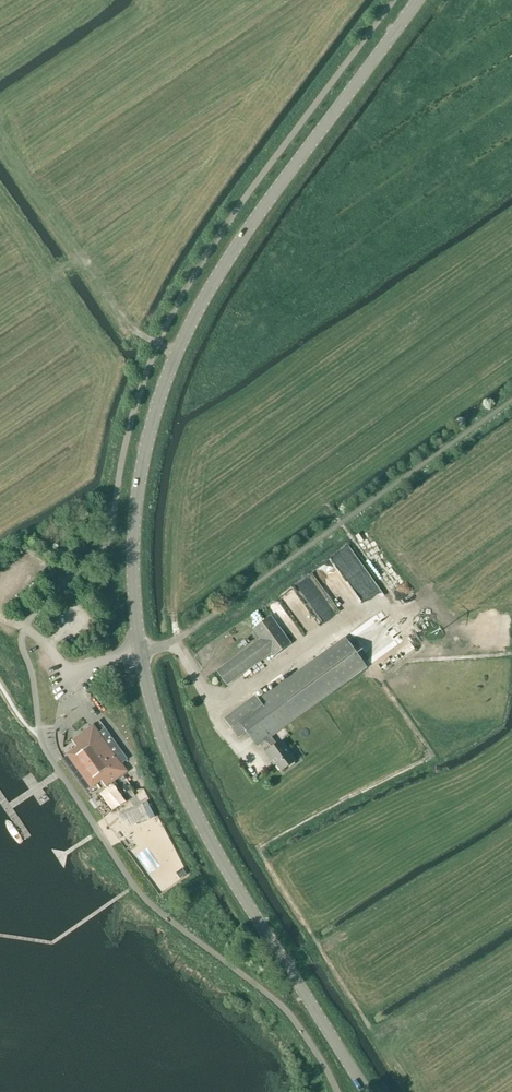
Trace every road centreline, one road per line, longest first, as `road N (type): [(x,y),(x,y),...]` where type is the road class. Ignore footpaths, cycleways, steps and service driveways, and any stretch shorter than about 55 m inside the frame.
road 1 (secondary): [(366,1091),(224,865),(176,772),(148,684),(135,553),(148,456),(186,330),(250,226),(418,0)]

